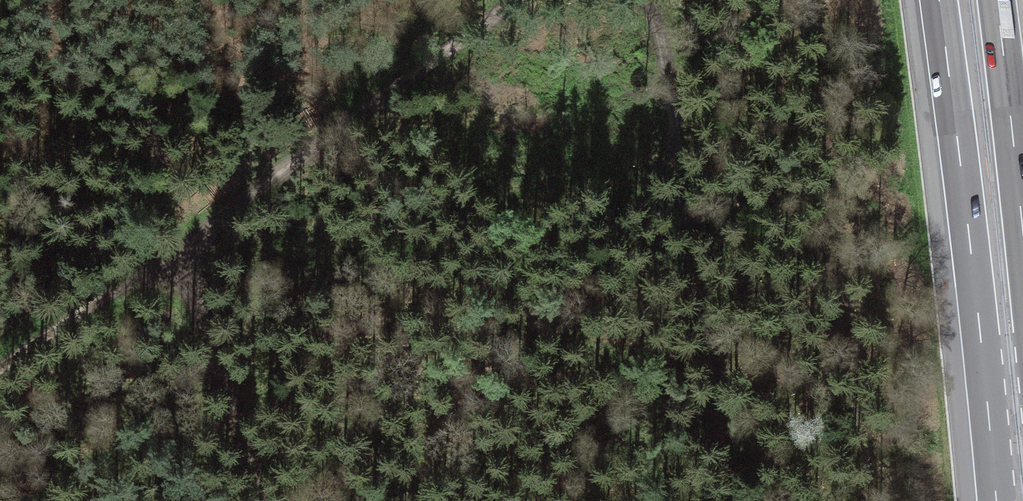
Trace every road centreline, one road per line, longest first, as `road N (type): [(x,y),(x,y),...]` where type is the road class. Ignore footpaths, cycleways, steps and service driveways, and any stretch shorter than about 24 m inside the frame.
road 1 (track): [(0,388),(190,257),(516,0)]
road 2 (track): [(730,500),(652,0)]
road 3 (motorway): [(939,0),(996,500)]
road 4 (track): [(190,257),(266,500)]
road 5 (motorway): [(1022,232),(996,0)]

